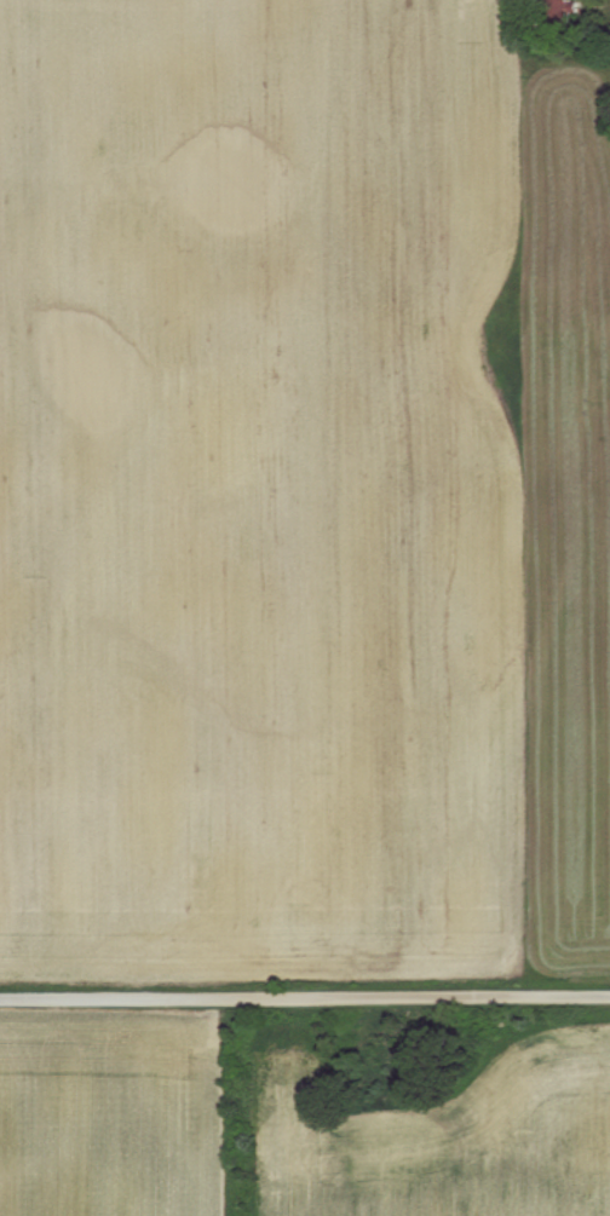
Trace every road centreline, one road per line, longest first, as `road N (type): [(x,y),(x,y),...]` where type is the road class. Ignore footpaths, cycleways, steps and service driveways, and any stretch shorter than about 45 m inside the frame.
road 1 (residential): [(609,996),(0,997)]

